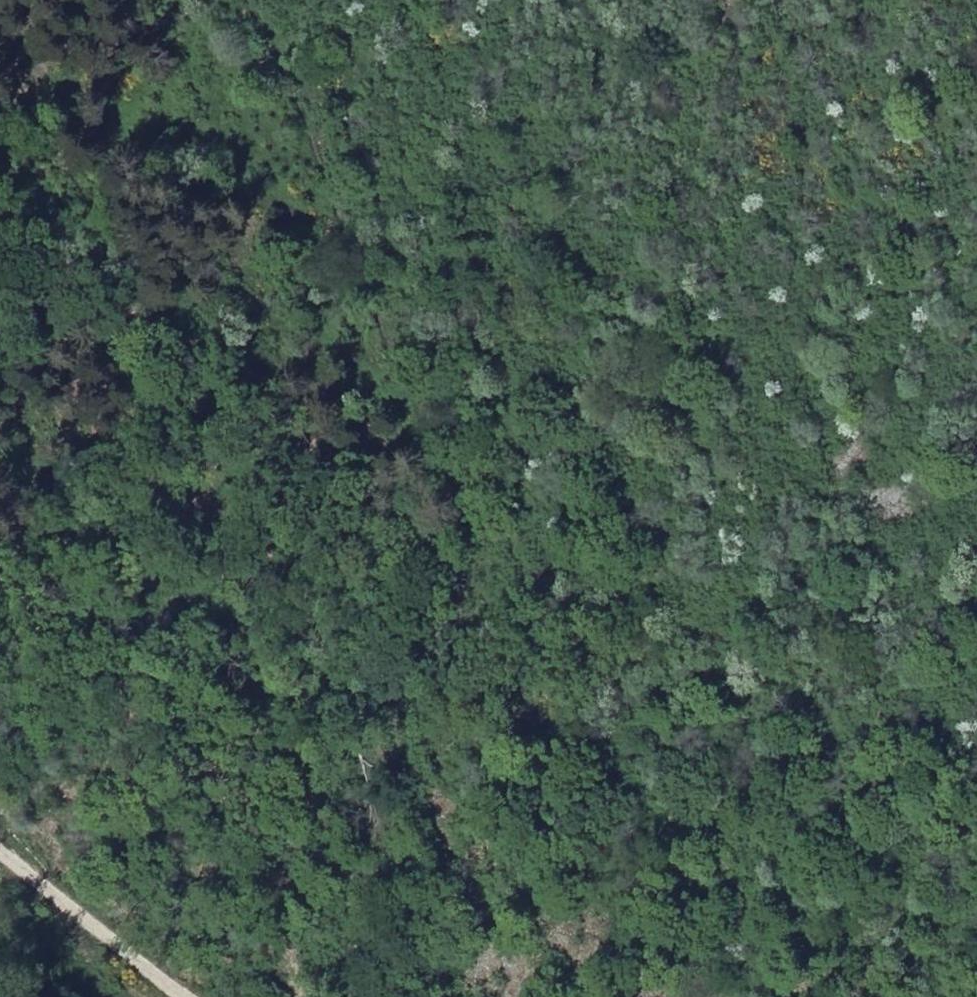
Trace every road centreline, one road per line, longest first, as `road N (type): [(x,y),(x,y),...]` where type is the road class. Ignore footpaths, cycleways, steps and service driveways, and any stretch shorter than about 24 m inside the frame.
road 1 (track): [(199,996),(117,947),(0,852)]

